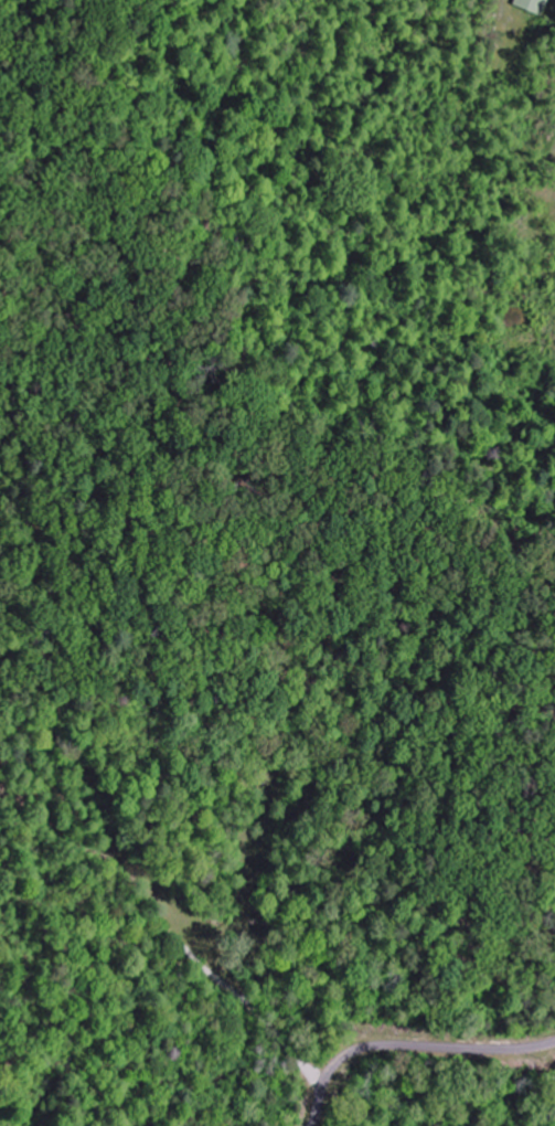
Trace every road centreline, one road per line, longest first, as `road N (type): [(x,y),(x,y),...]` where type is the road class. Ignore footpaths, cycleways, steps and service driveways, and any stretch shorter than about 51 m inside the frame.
road 1 (residential): [(316,1125),(330,1080),(356,1056),(554,1041)]

